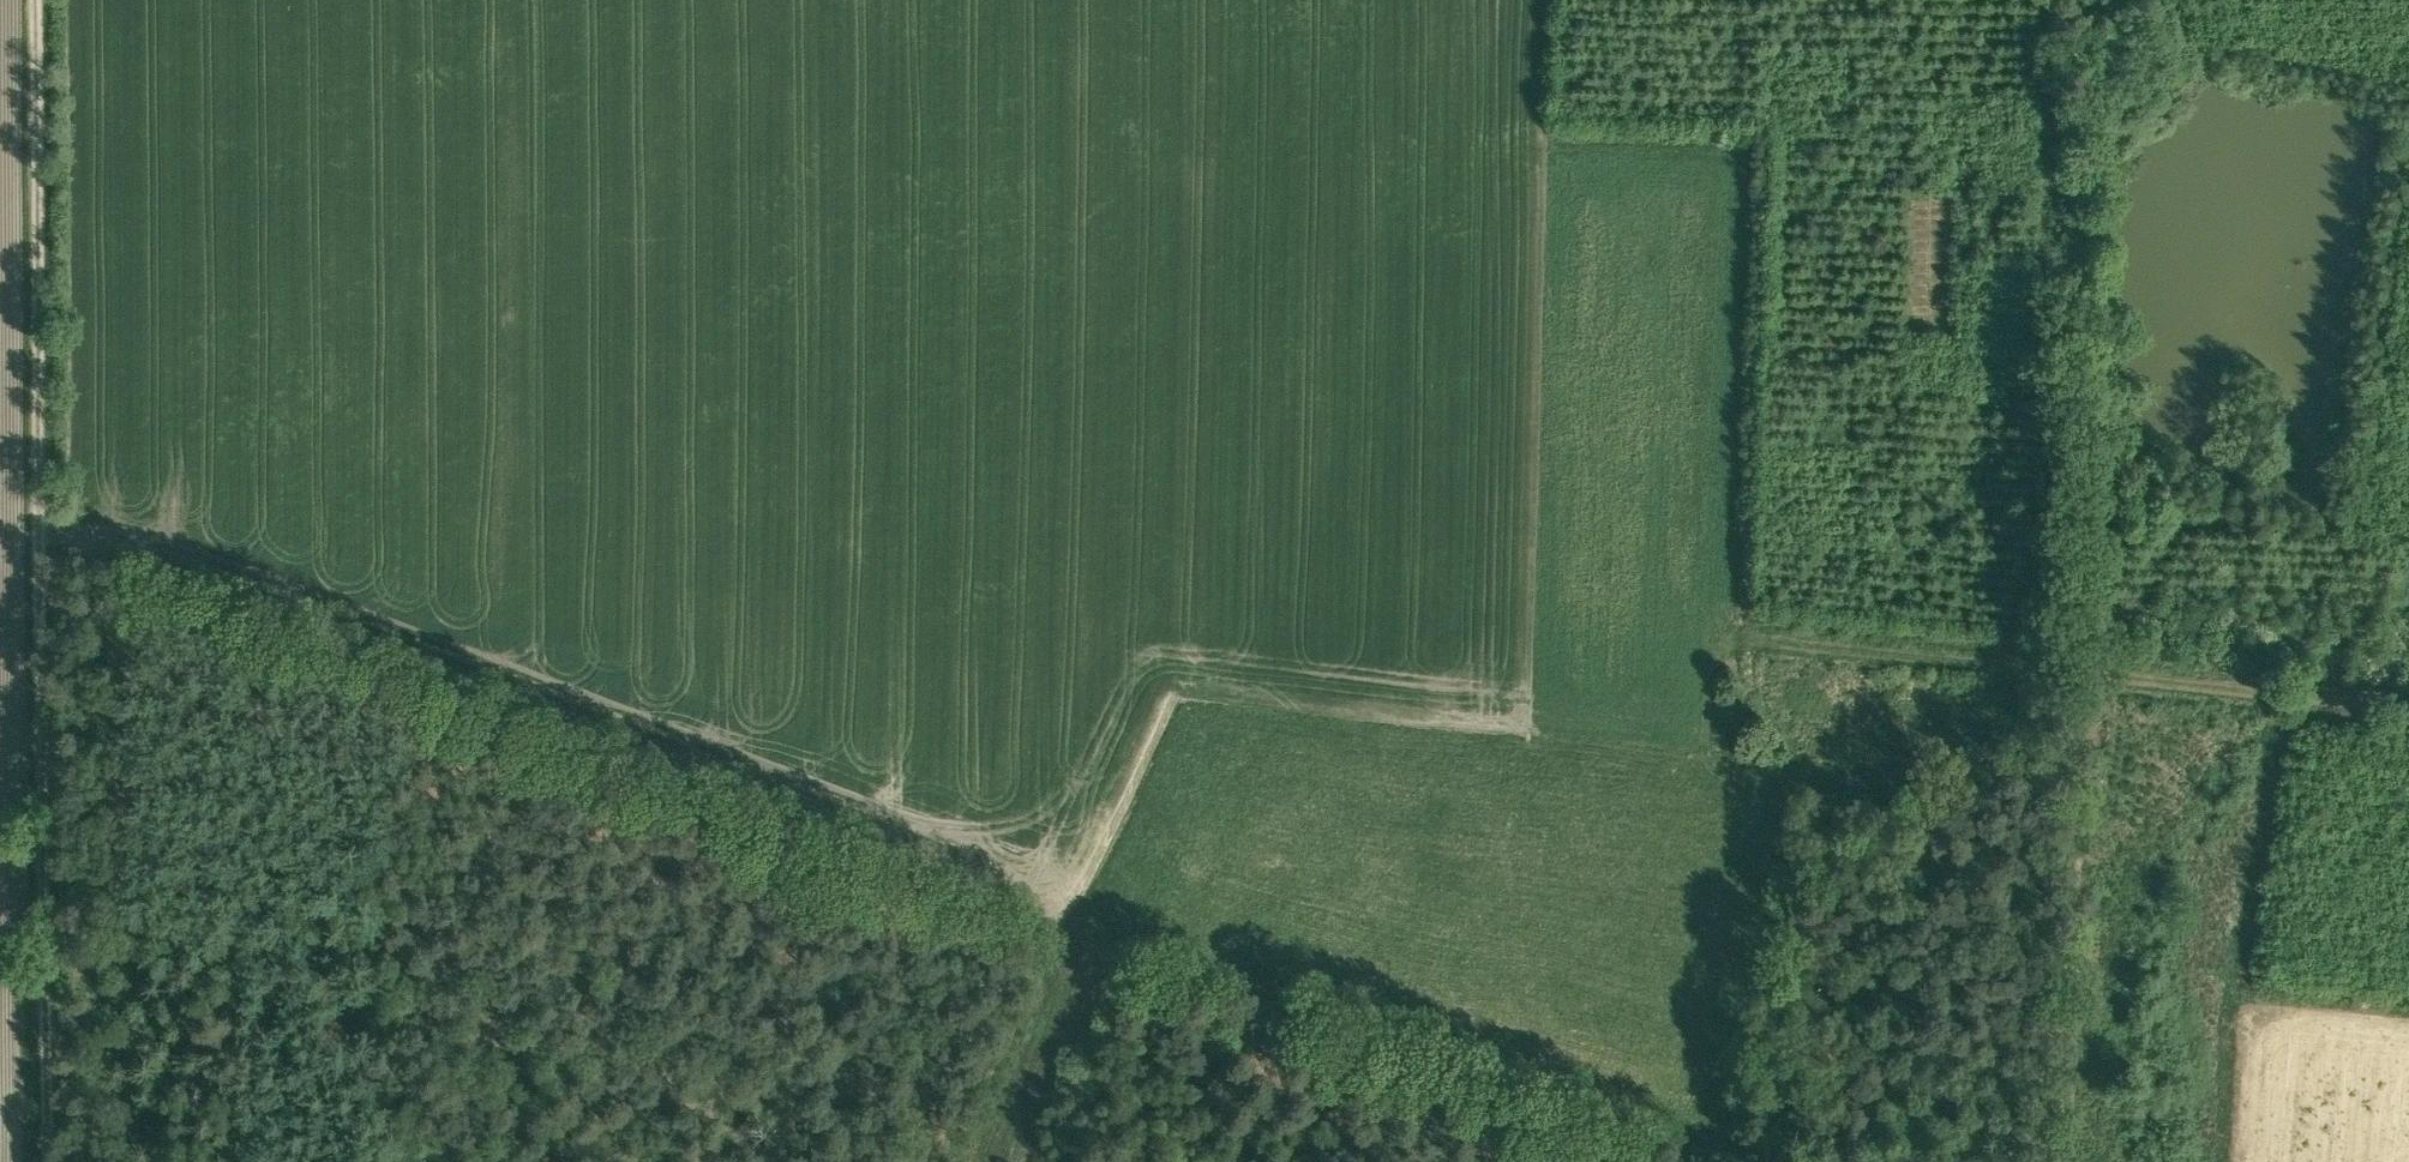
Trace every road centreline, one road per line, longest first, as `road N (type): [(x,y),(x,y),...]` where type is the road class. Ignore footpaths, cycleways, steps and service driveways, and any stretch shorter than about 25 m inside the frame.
road 1 (track): [(49,1161),(39,0)]
road 2 (track): [(1734,640),(2408,709)]

